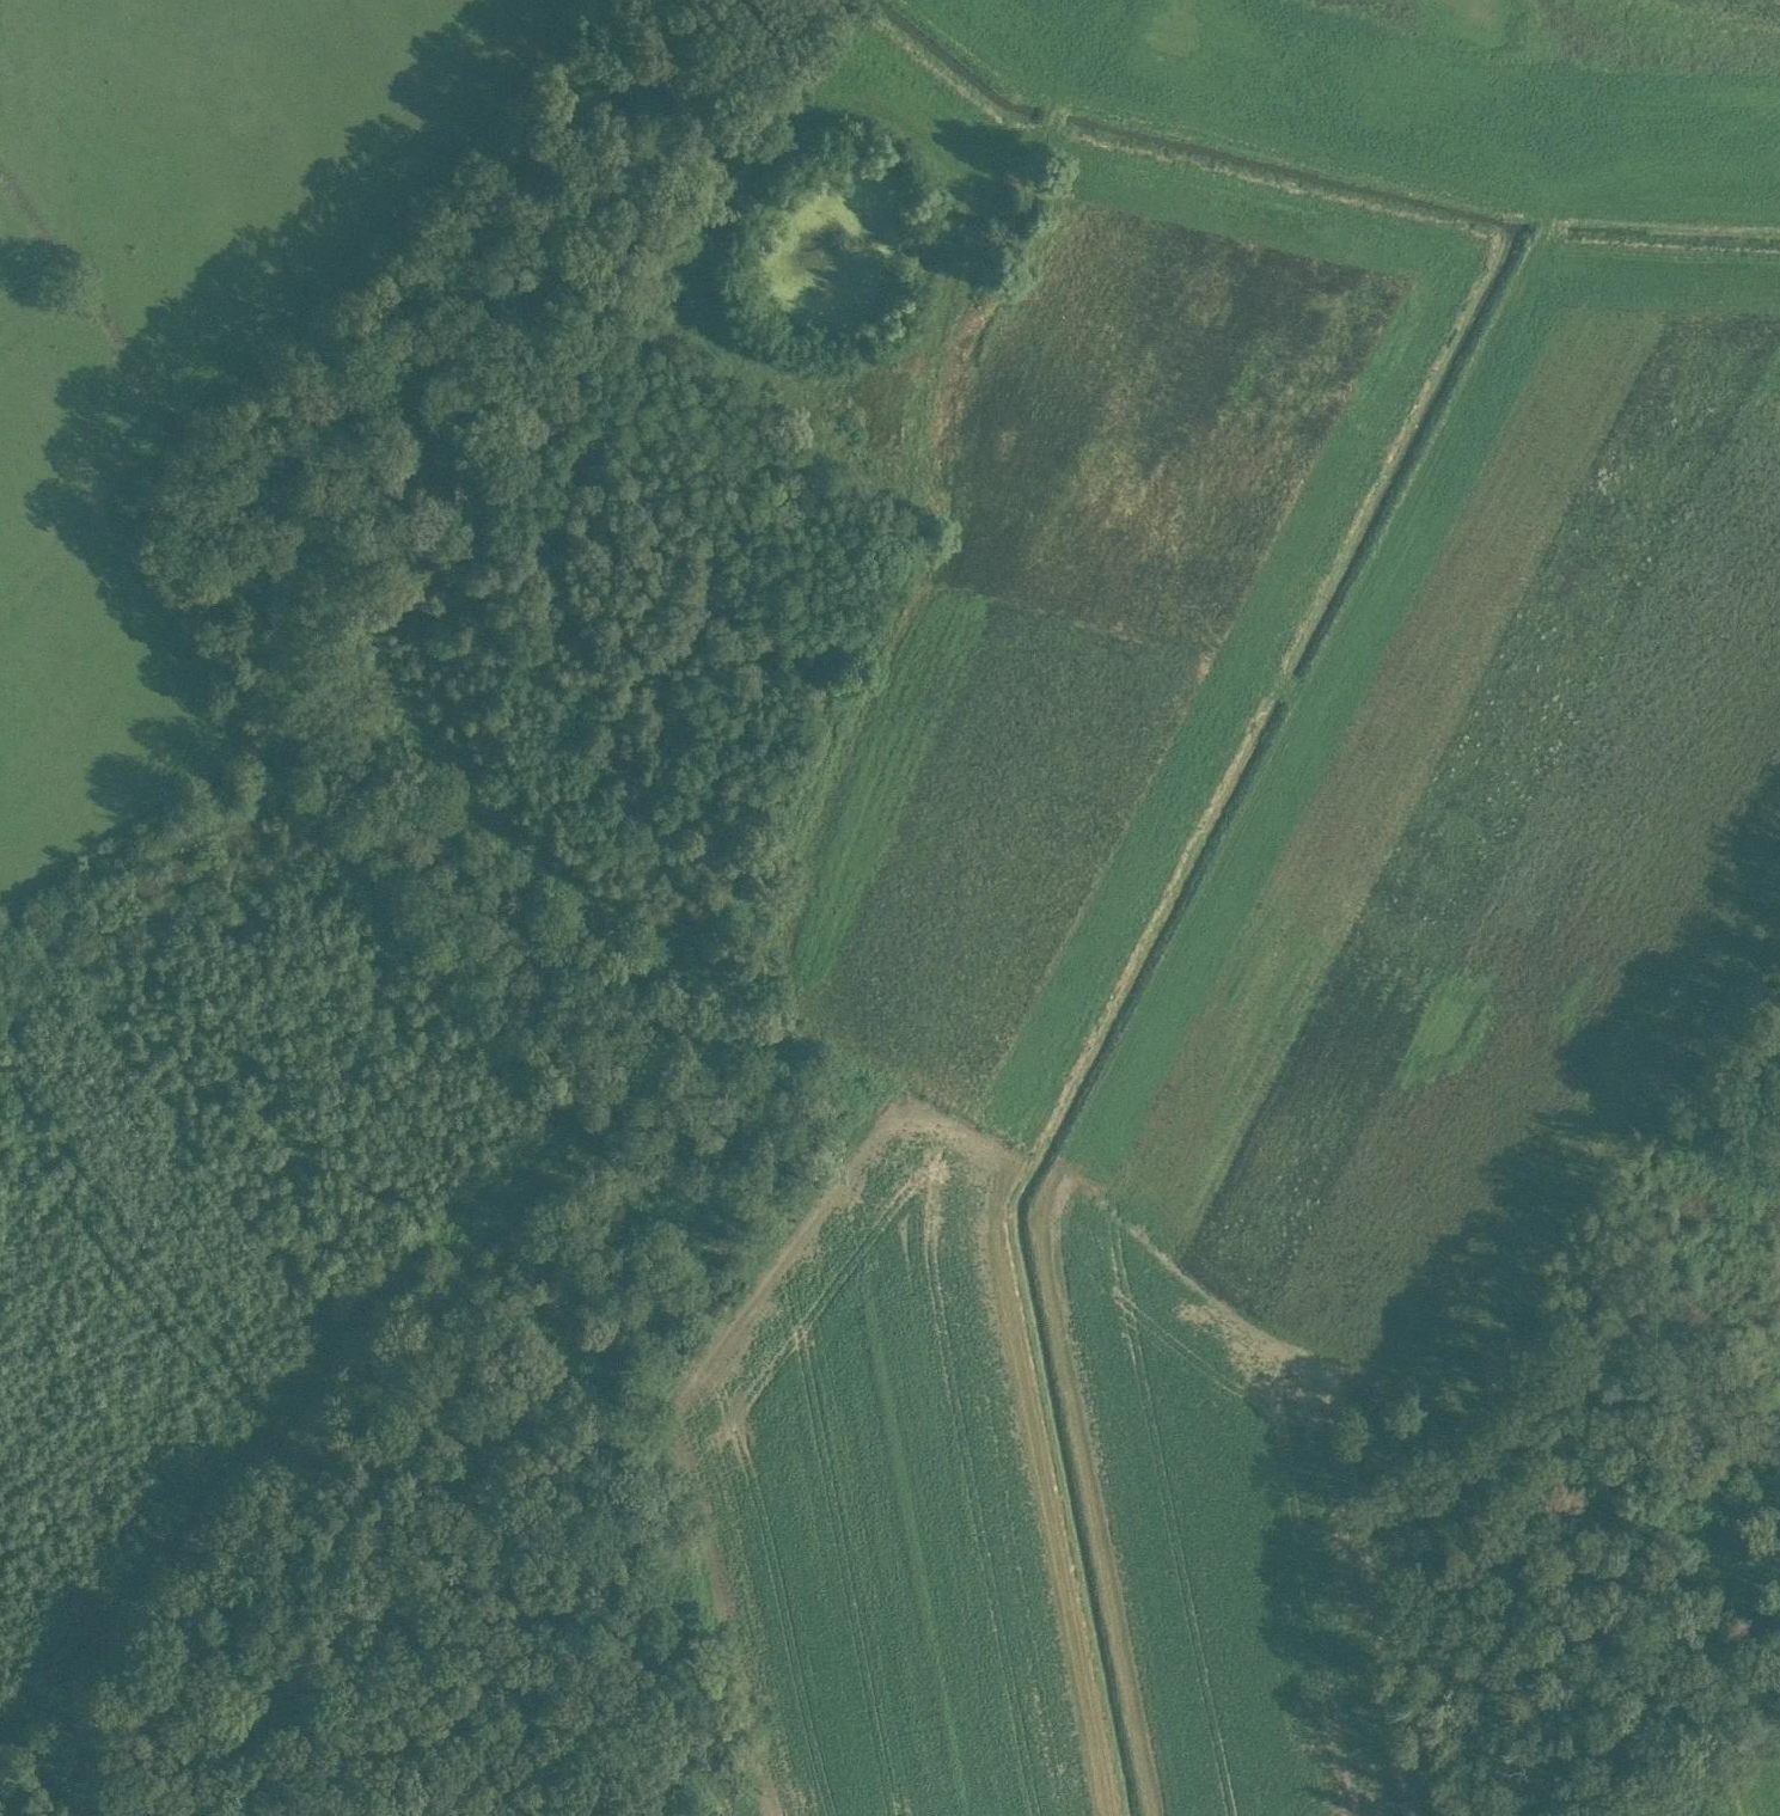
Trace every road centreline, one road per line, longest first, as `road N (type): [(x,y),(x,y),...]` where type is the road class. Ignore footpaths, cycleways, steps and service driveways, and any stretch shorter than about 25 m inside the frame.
road 1 (track): [(1779,1714),(1623,1815)]

